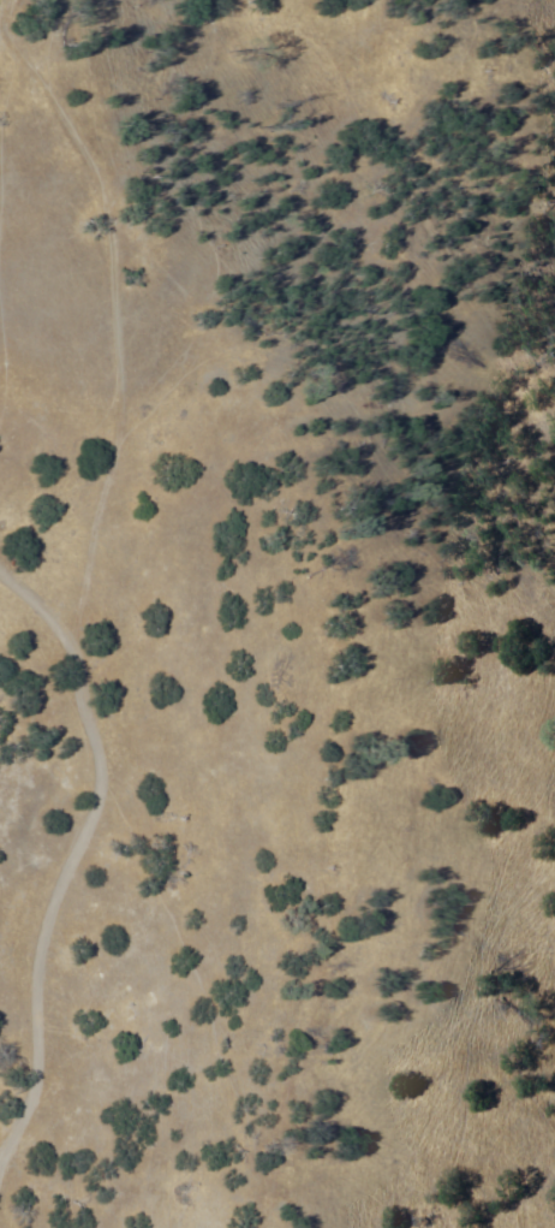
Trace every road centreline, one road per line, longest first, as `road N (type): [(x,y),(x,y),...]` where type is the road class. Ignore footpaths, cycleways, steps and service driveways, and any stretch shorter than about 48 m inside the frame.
road 1 (track): [(45,0),(90,41),(458,615),(458,812),(359,1227)]
road 2 (track): [(0,1186),(36,1087),(41,936),(101,793),(100,740),(80,678),(80,625),(103,498),(136,386)]

